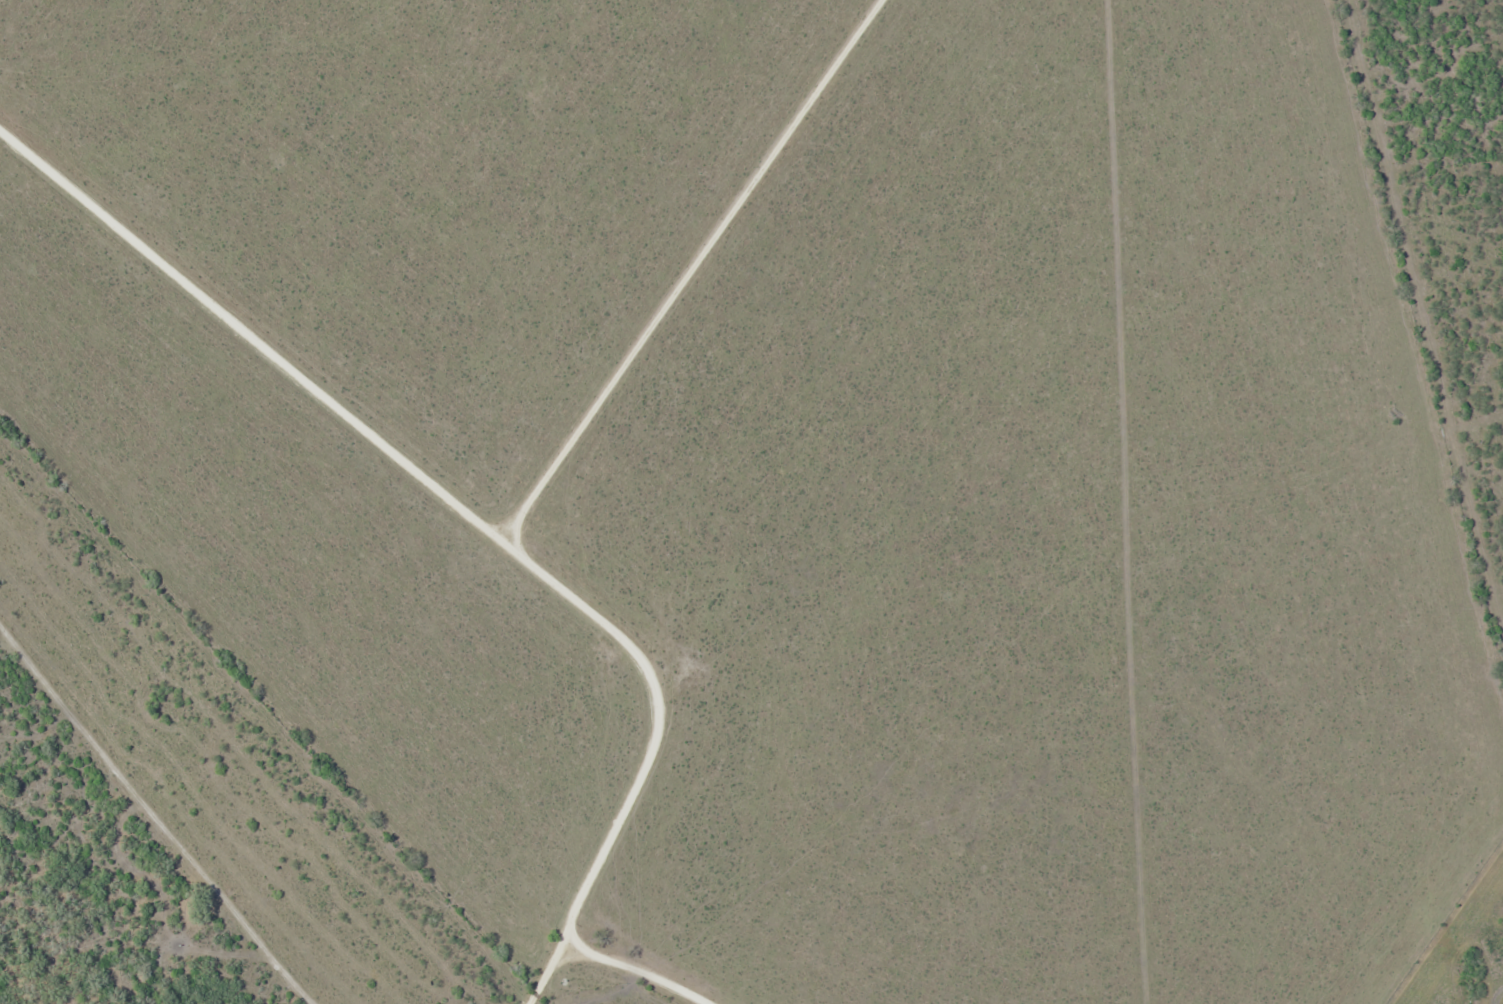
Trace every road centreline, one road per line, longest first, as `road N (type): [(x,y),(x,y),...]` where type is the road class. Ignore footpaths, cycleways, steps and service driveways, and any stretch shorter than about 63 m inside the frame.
road 1 (residential): [(0,136),(633,651),(661,713),(568,932),(711,1003)]
road 2 (residential): [(0,630),(192,872),(312,1003)]

